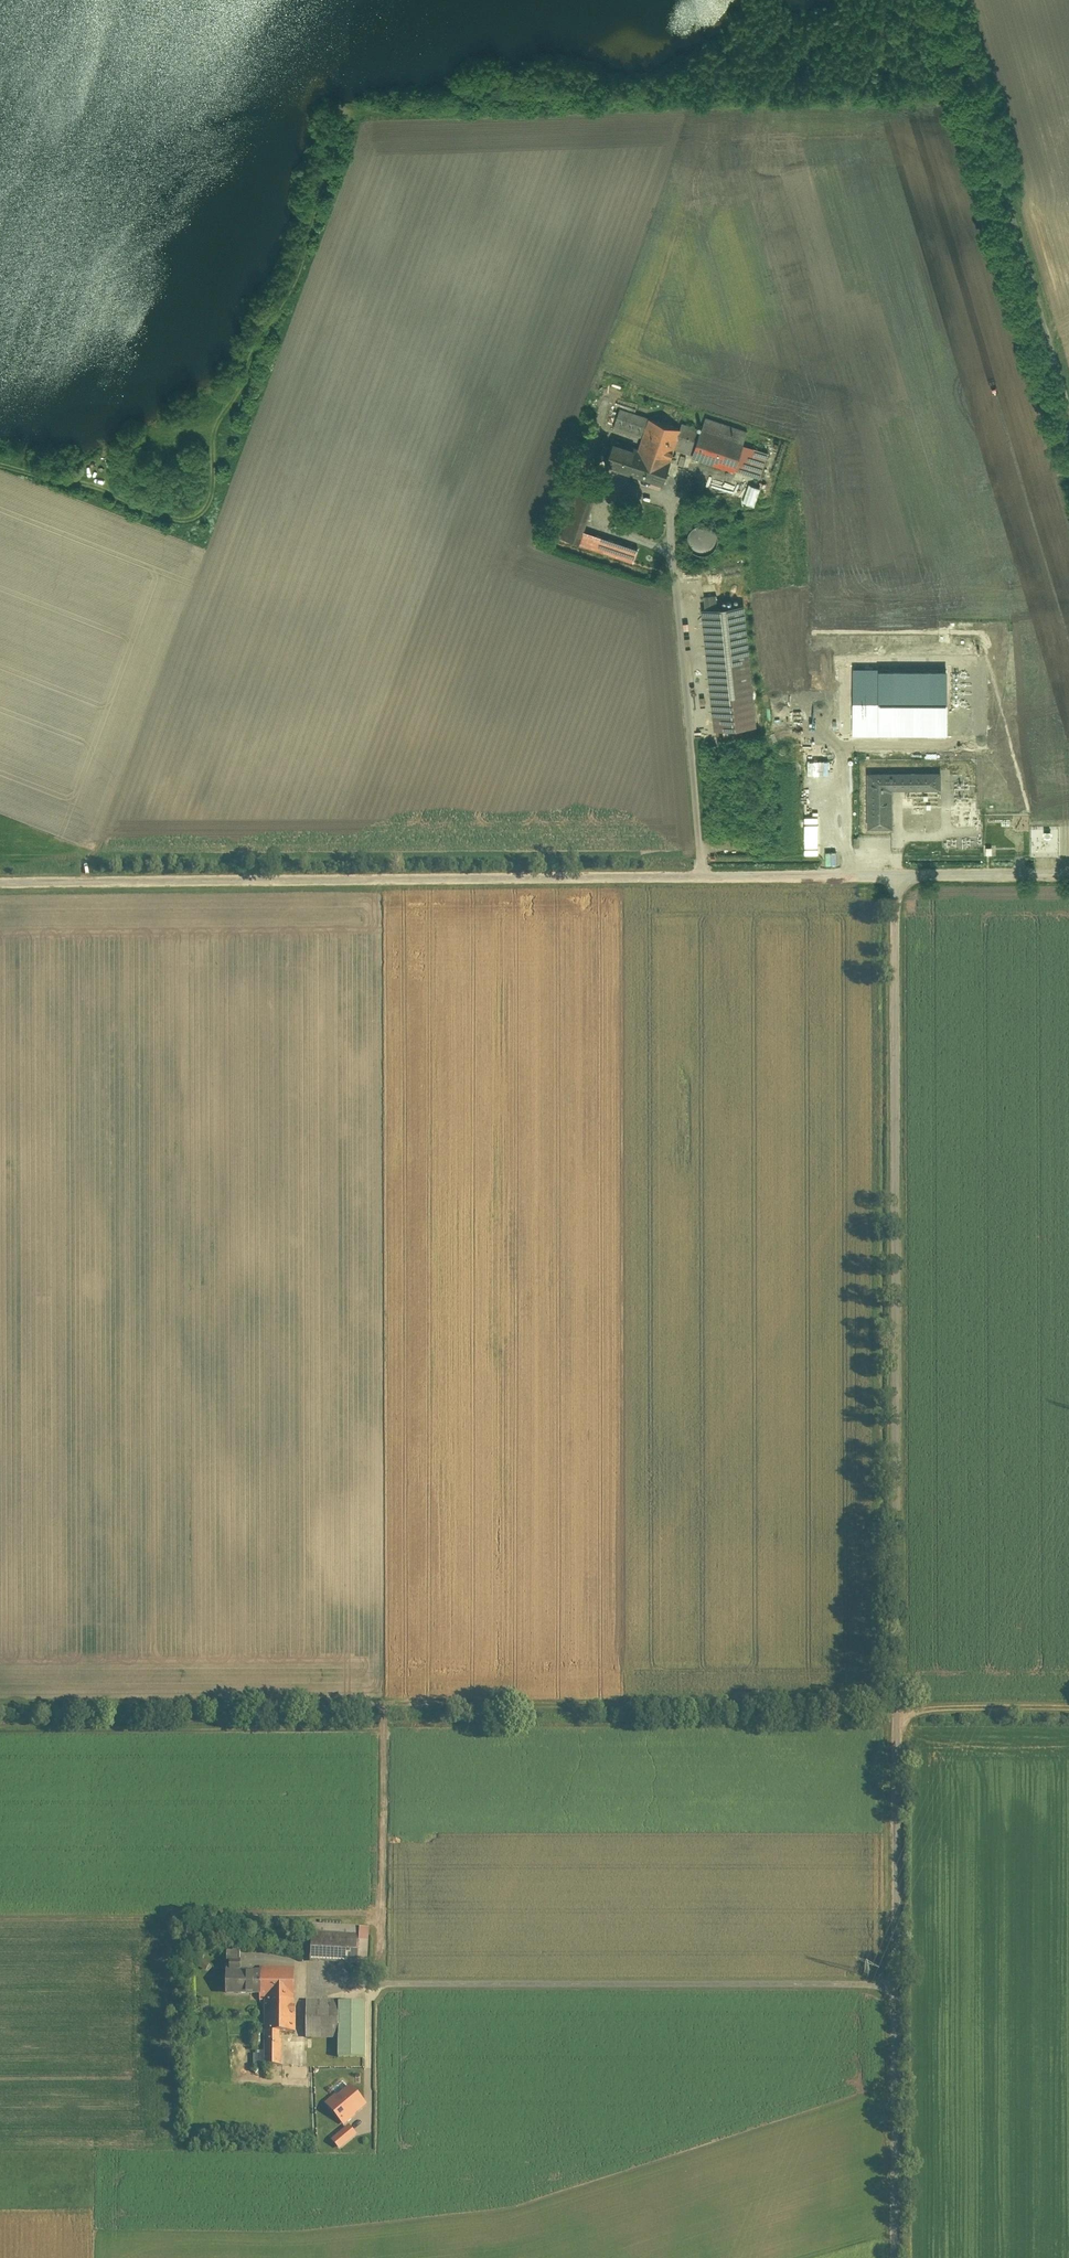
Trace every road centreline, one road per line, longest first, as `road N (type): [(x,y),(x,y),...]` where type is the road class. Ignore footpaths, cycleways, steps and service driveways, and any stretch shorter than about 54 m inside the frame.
road 1 (unclassified): [(887,877),(886,1988)]
road 2 (track): [(1068,1712),(0,1713)]
road 3 (unclassified): [(887,877),(0,883)]
road 4 (unclassified): [(886,1988),(372,1983),(375,1712)]
road 5 (unclassified): [(1068,433),(941,0)]
road 6 (unclassified): [(886,1988),(891,2257)]
road 7 (unclassified): [(1068,874),(887,877)]

